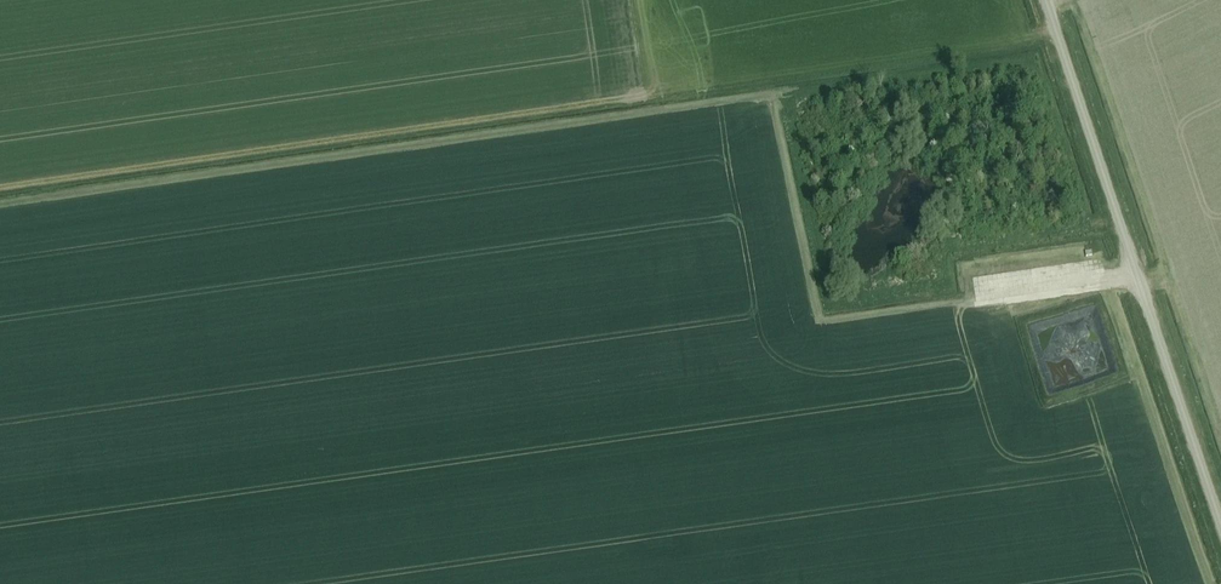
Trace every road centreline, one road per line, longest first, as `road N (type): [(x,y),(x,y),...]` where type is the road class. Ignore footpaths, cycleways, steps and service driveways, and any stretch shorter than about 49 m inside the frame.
road 1 (unclassified): [(1220,527),(1045,0)]

